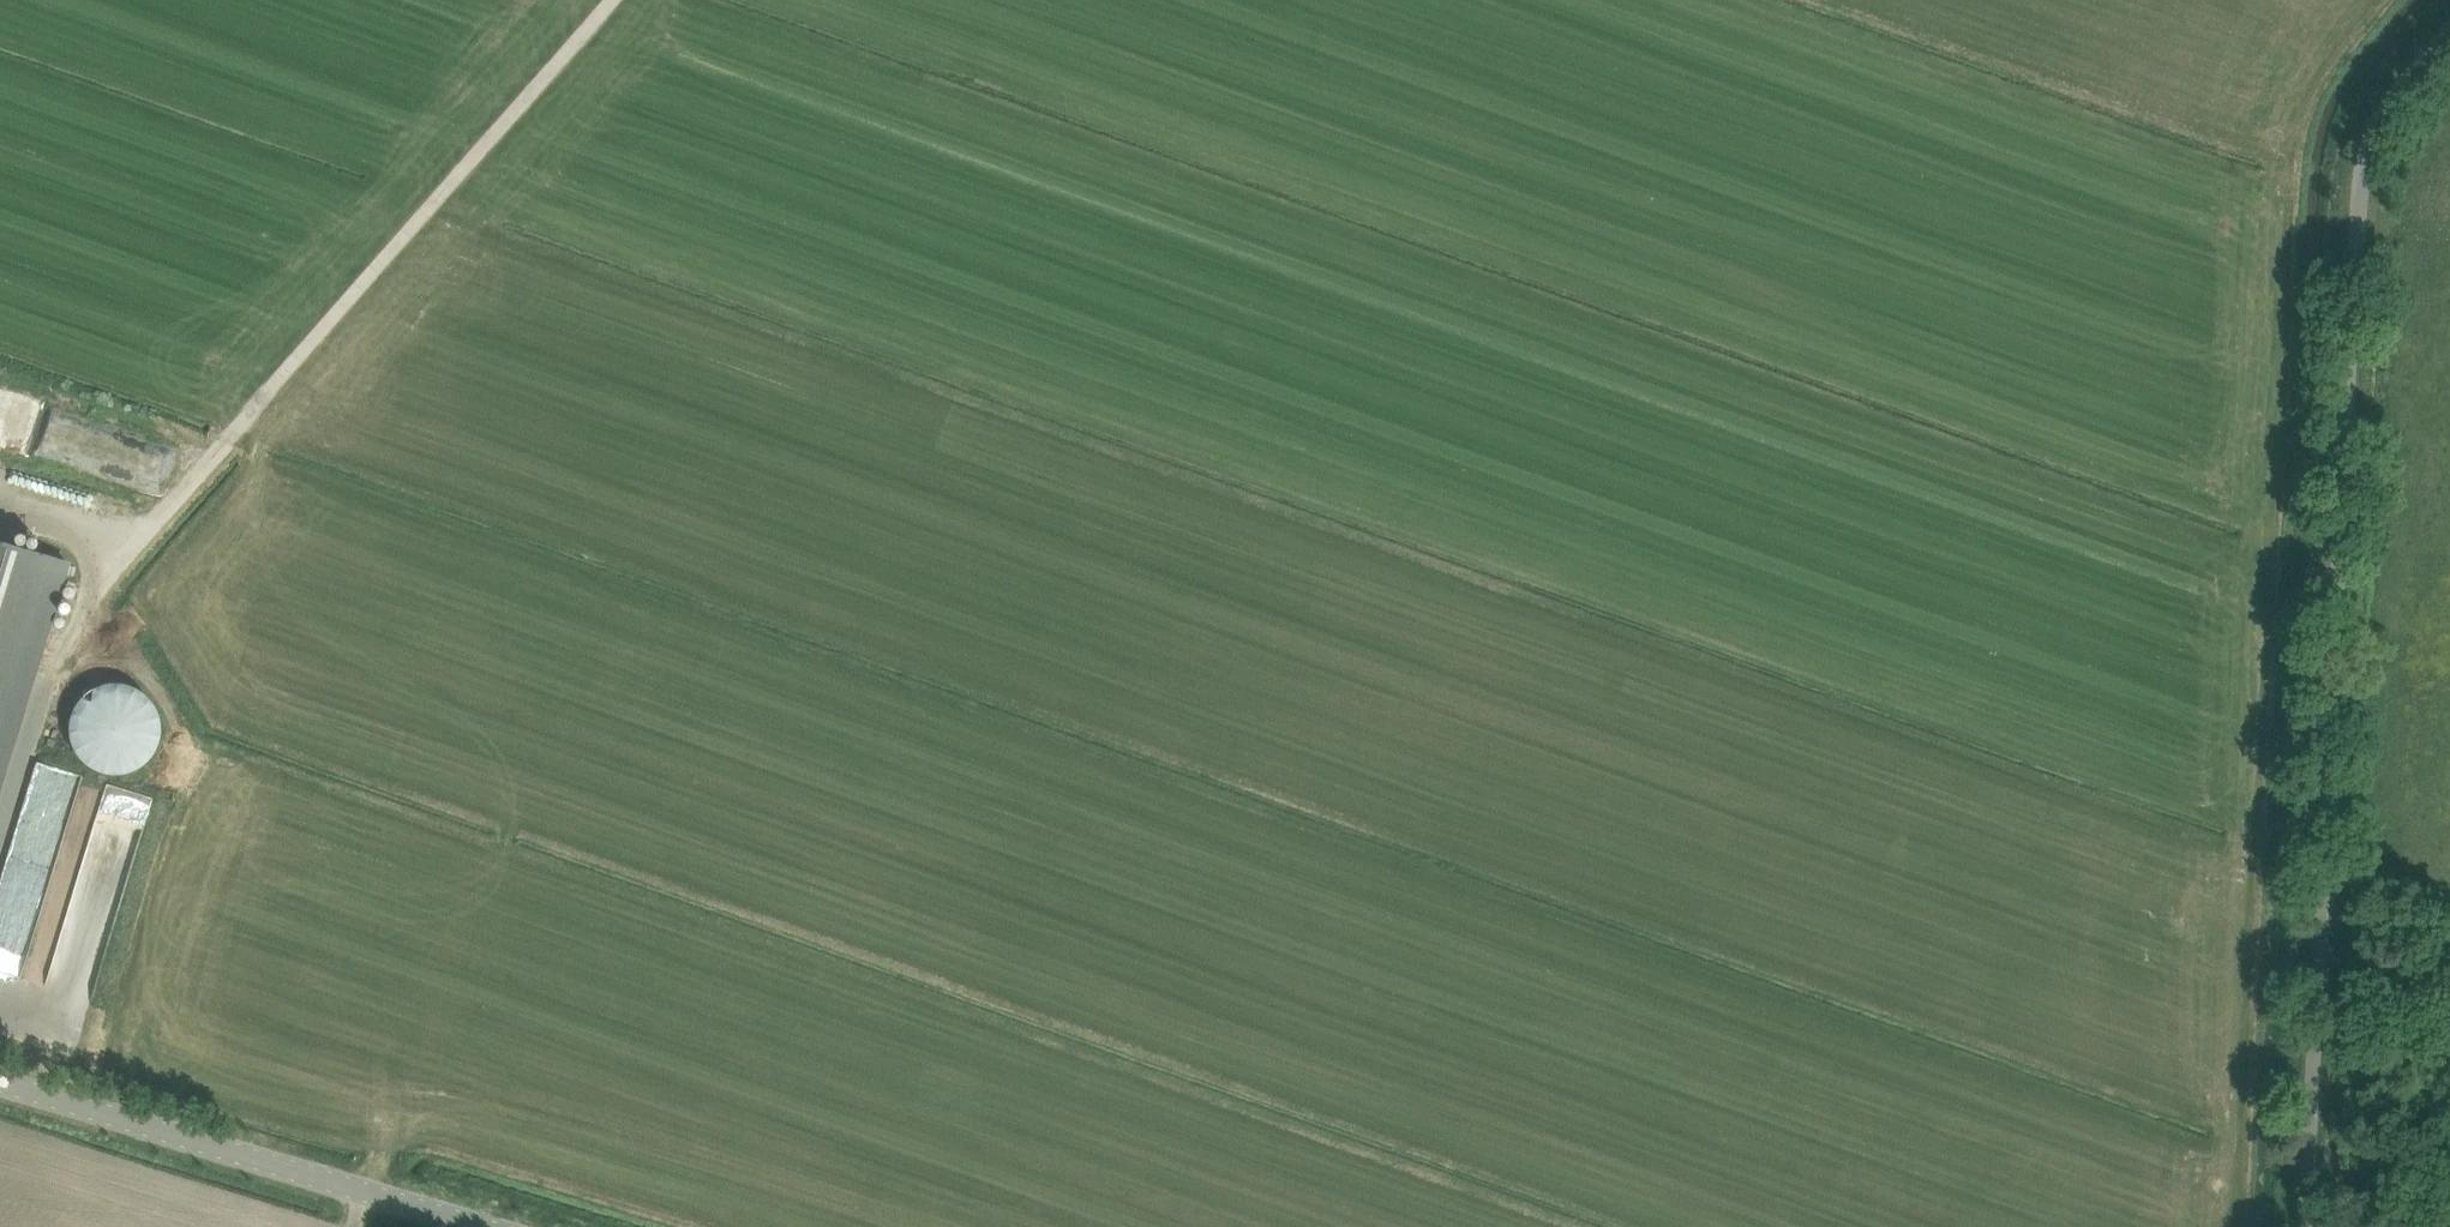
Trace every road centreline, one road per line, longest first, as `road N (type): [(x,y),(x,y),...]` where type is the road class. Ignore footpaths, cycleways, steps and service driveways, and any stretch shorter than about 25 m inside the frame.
road 1 (unclassified): [(2290,1226),(2343,214),(2376,108),(2449,11)]
road 2 (unclassified): [(476,1226),(0,1085)]

